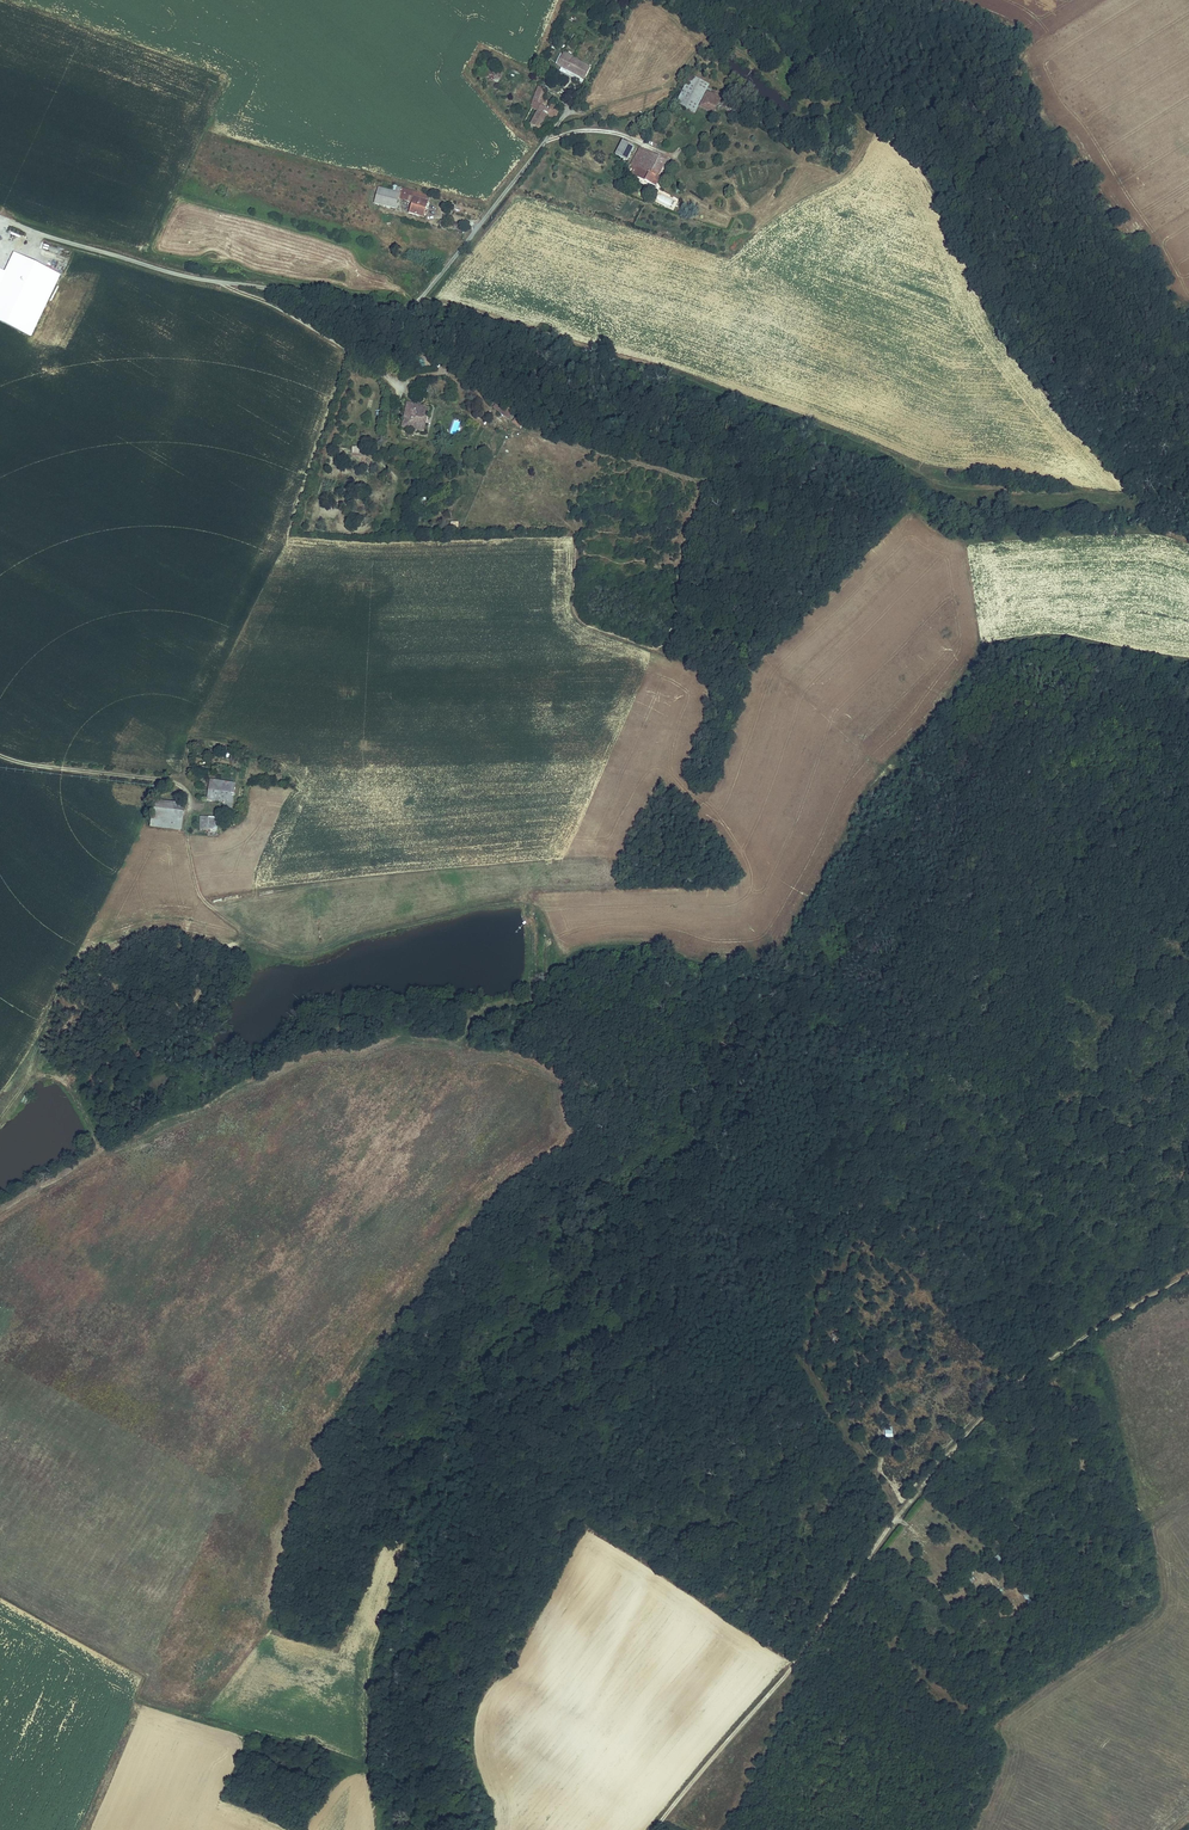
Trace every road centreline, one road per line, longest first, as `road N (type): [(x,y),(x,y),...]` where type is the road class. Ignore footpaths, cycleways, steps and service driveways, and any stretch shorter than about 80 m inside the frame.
road 1 (track): [(421,299),(679,373),(942,482),(1060,495),(1188,493)]
road 2 (track): [(654,1829),(780,1682),(890,1526),(978,1420),(1051,1357),(1188,1273)]
road 3 (unclassified): [(0,218),(216,282),(406,308),(421,299),(544,141)]

